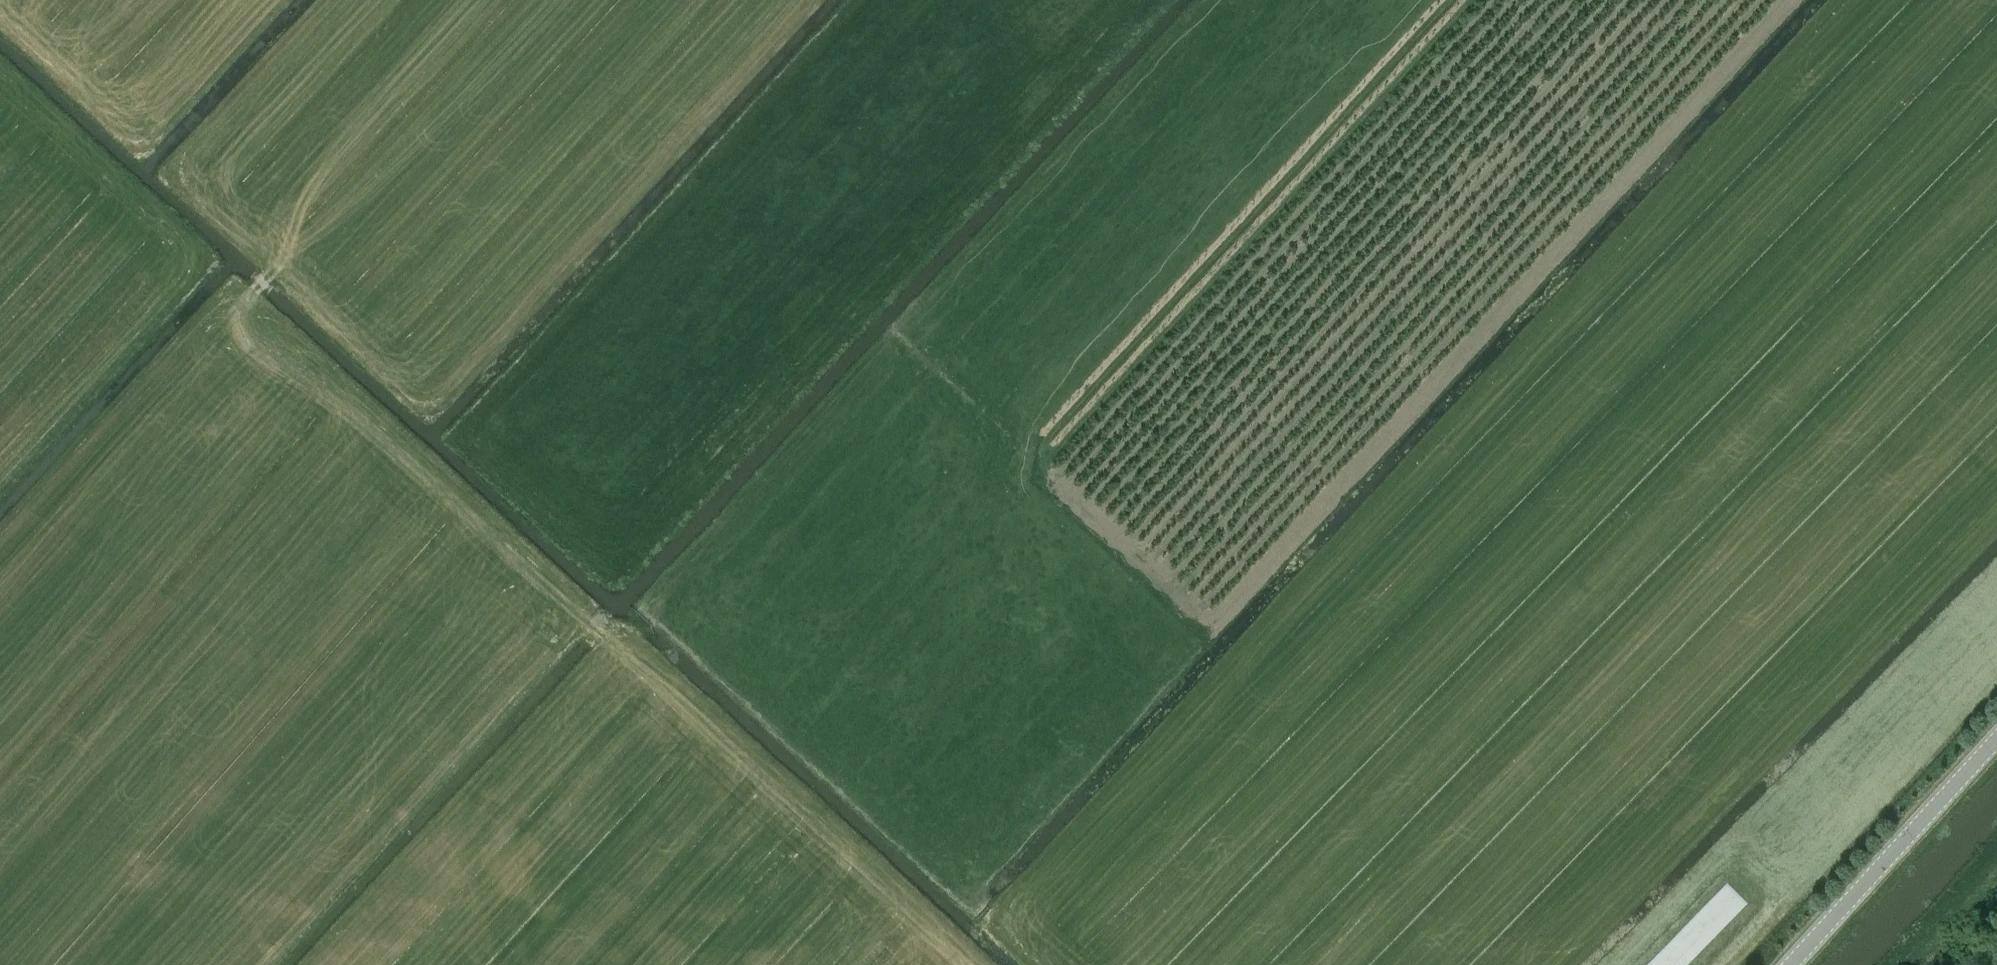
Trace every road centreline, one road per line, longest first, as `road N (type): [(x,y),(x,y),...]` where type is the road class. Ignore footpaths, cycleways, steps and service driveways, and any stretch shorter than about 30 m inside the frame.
road 1 (unclassified): [(1996,761),(1798,964)]

